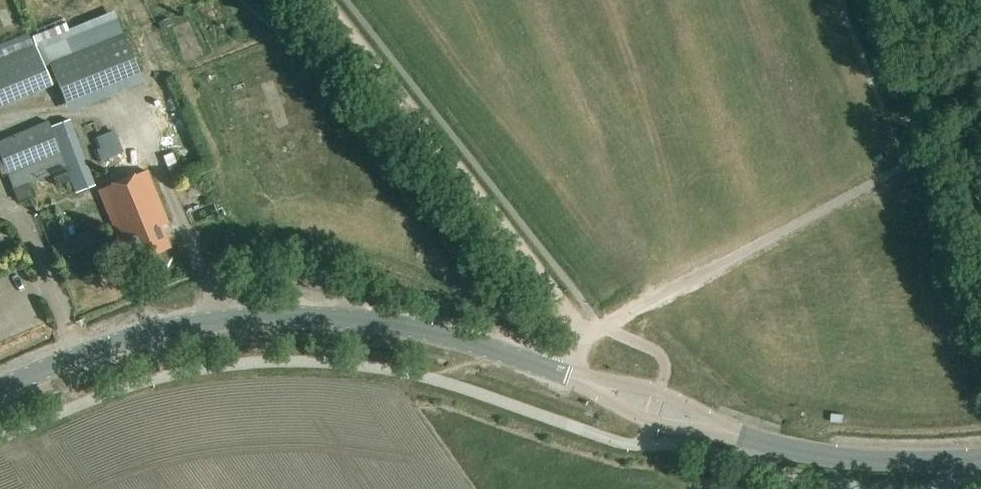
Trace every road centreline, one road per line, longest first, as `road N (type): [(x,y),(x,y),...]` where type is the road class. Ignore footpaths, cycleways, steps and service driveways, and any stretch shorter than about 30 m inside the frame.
road 1 (tertiary): [(0,390),(153,332),(251,318),(407,328),(594,384)]
road 2 (track): [(323,0),(585,338),(561,373)]
road 3 (tertiary): [(722,430),(887,465),(980,460)]
road 4 (tertiary): [(594,384),(651,422),(722,430)]
road 5 (tertiary): [(722,430),(660,392),(594,384)]

